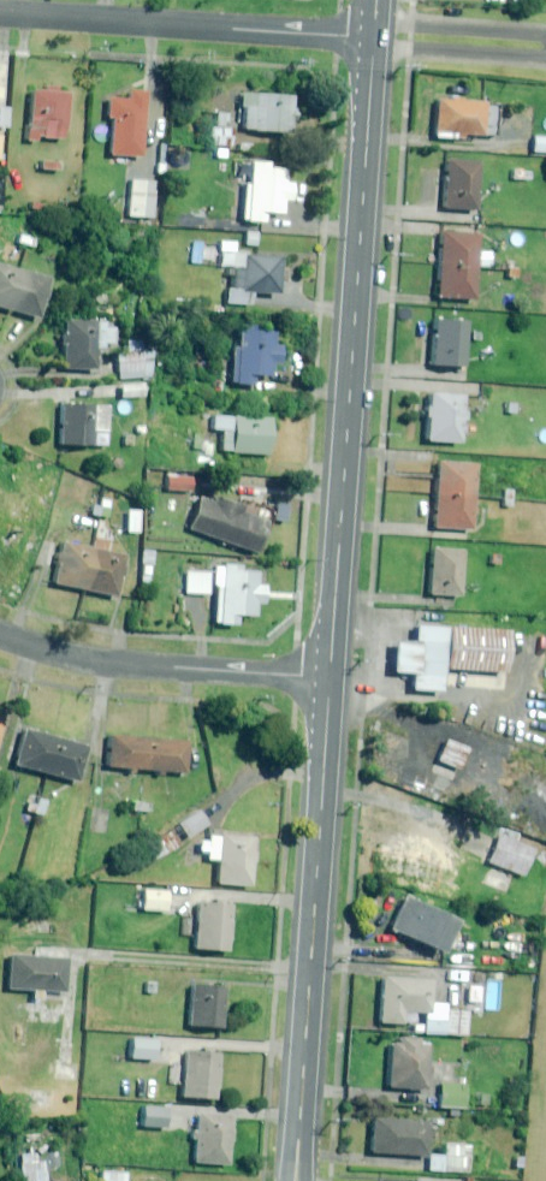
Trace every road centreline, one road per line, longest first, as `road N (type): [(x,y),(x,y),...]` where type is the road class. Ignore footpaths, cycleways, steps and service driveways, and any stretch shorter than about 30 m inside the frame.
road 1 (tertiary): [(375,38),(330,679)]
road 2 (tertiary): [(330,679),(298,1167)]
road 3 (residential): [(0,14),(375,38)]
road 4 (residential): [(330,679),(87,658),(0,636)]

